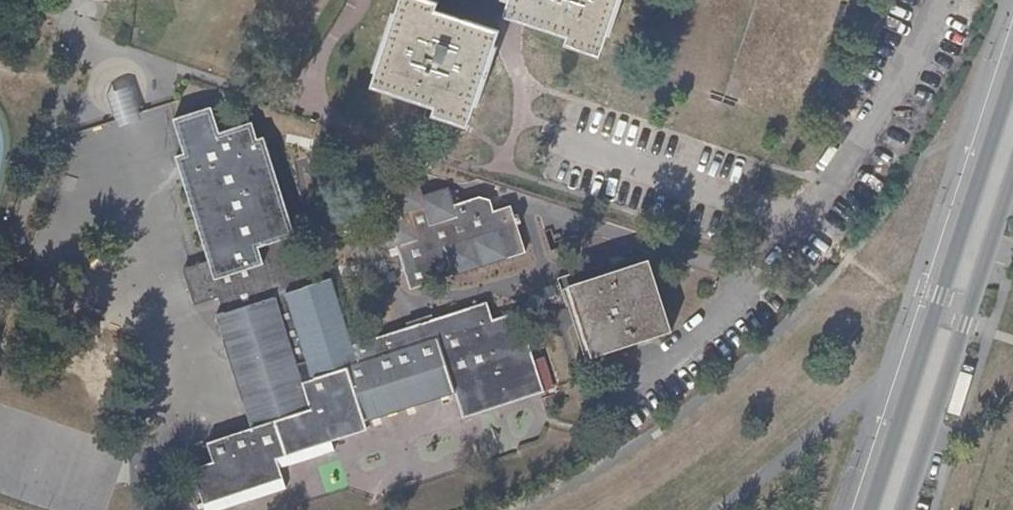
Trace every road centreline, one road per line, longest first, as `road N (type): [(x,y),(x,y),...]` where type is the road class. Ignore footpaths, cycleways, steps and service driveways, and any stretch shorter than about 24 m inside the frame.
road 1 (secondary): [(1012,83),(872,509)]
road 2 (secondary): [(908,509),(1012,190)]

